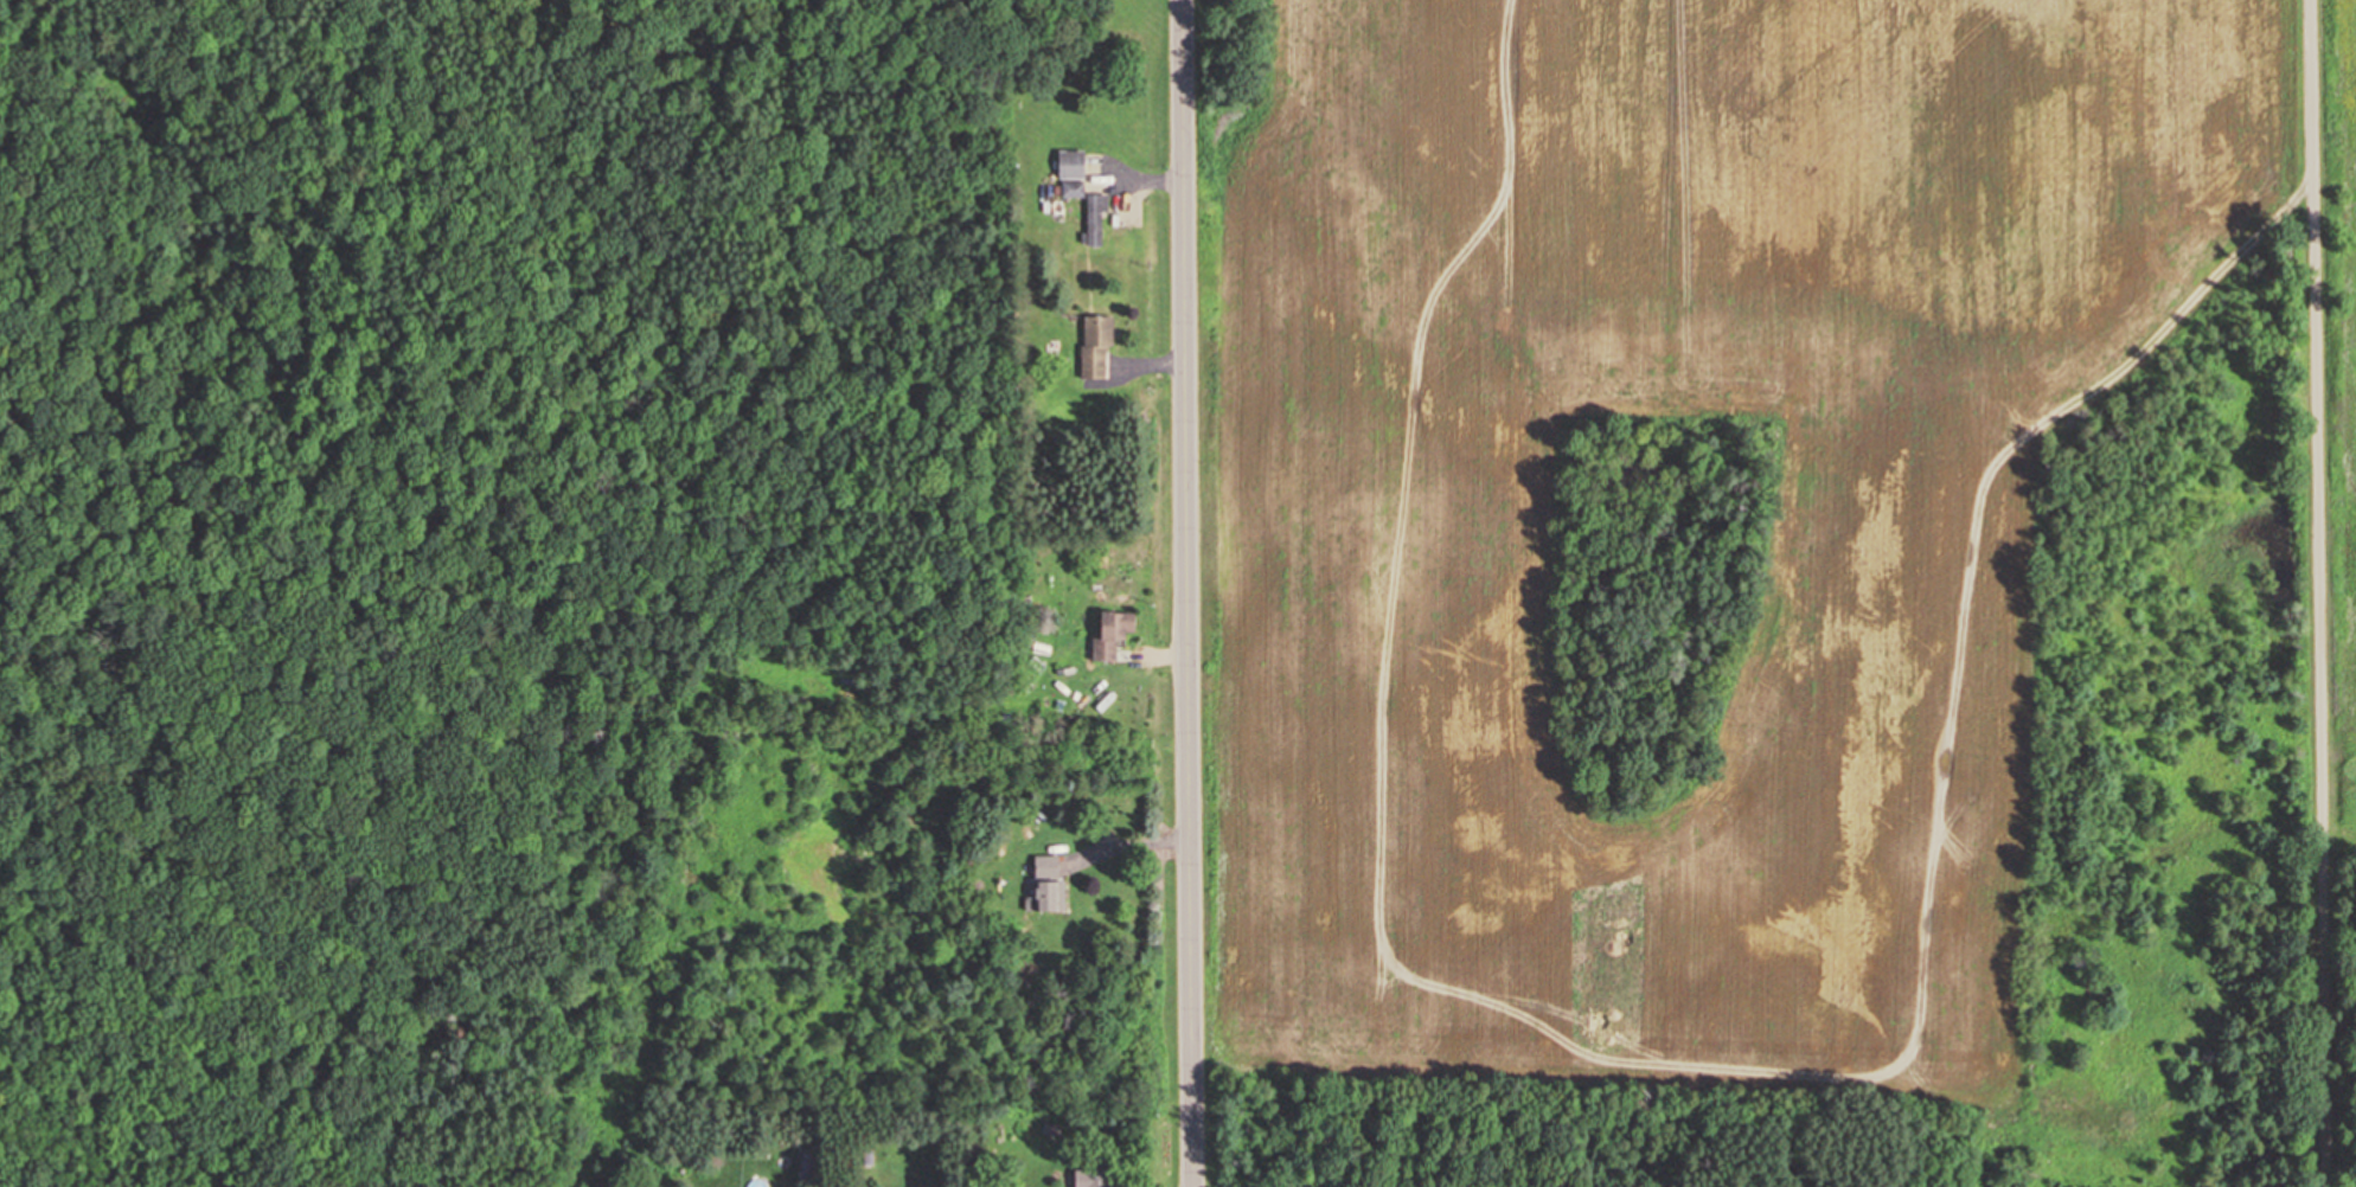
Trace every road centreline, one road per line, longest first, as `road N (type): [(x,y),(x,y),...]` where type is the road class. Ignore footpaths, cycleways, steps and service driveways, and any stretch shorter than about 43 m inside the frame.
road 1 (residential): [(2331,1186),(2314,0)]
road 2 (secondary): [(1183,0),(1195,1186)]

